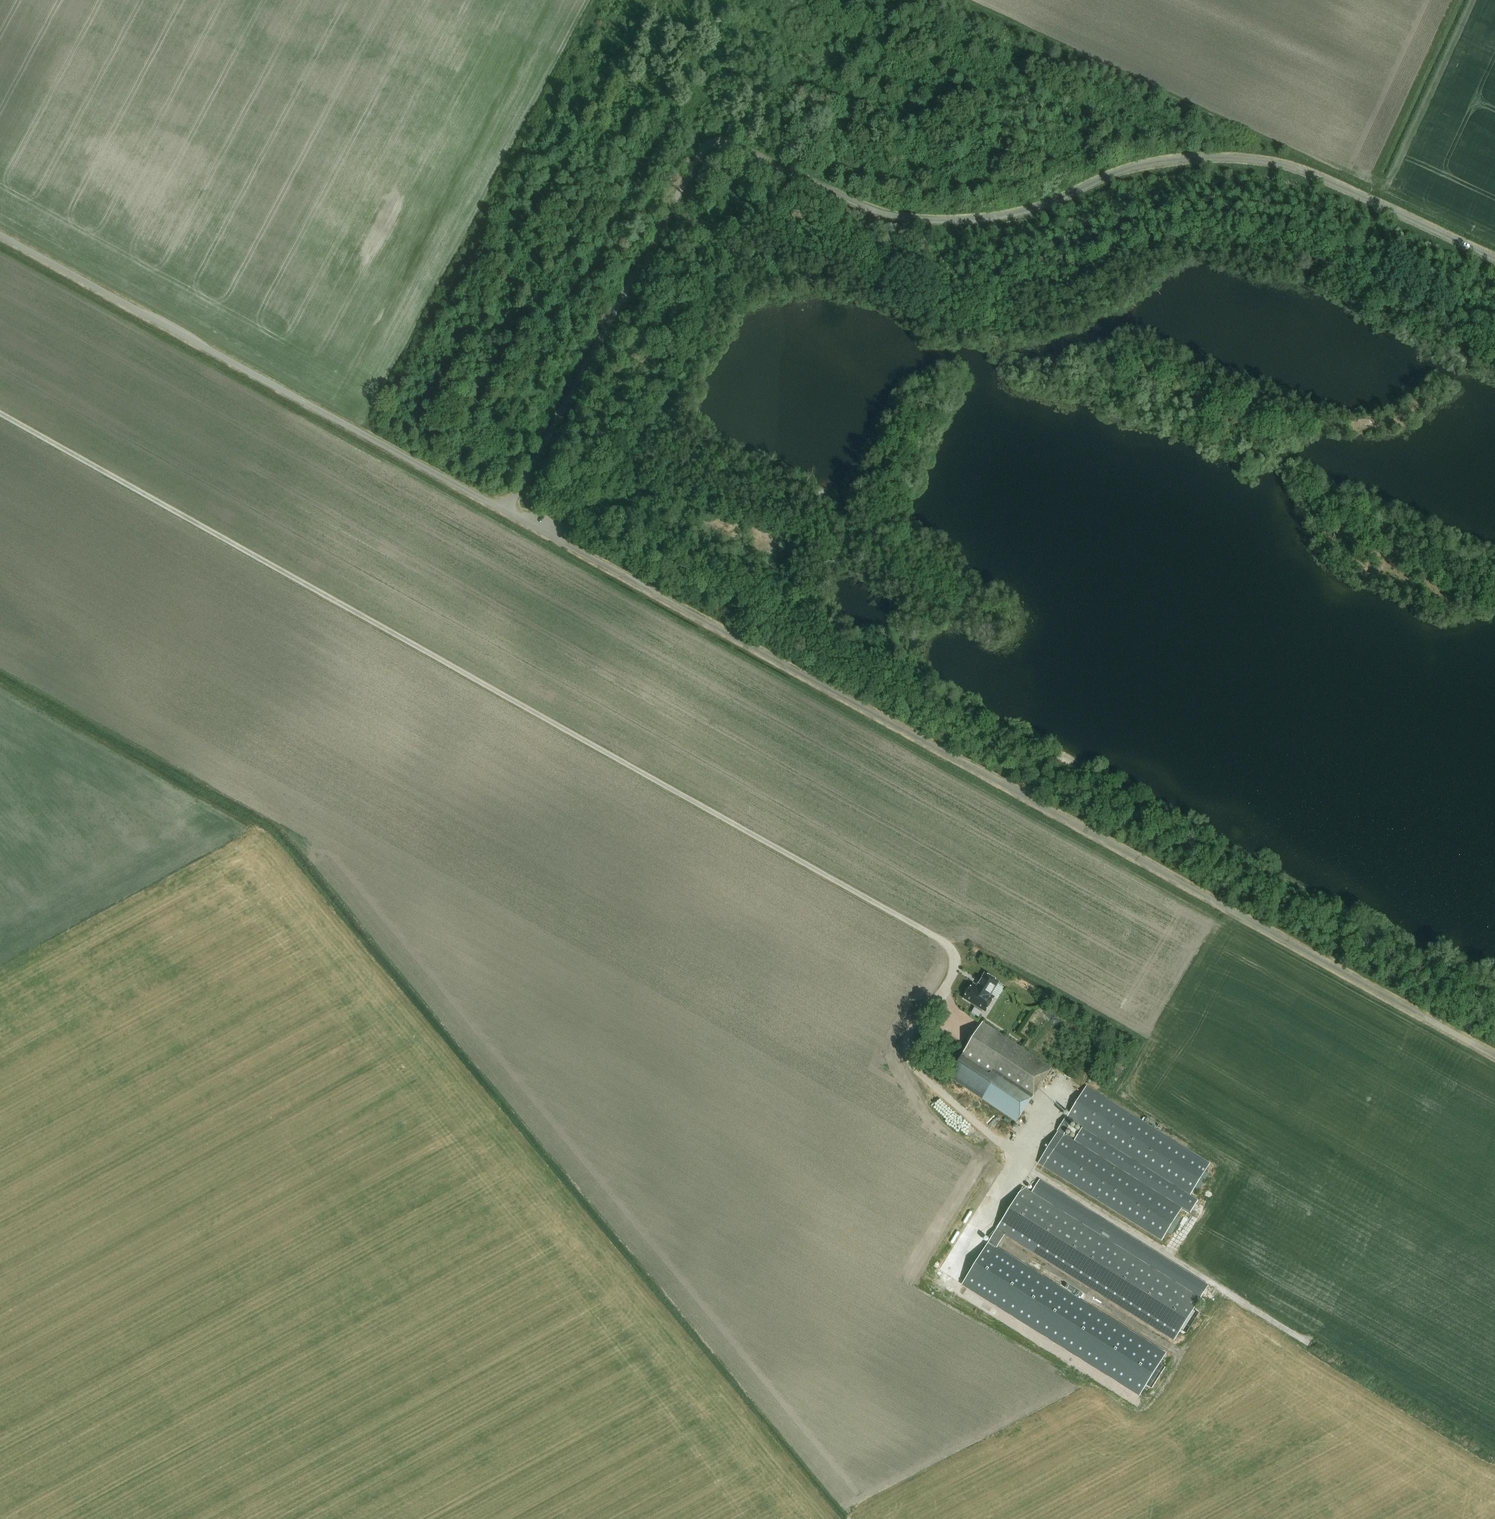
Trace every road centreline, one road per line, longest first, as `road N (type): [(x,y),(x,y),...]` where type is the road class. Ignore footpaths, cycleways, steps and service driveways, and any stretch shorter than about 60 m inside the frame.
road 1 (unclassified): [(1494,261),(1299,171),(1245,156),(1185,157),(1123,173),(1034,211),(950,223),(861,211),(721,146),(695,164),(506,513)]
road 2 (unclassified): [(541,532),(1494,1056)]
road 3 (unclassified): [(506,513),(0,236)]

